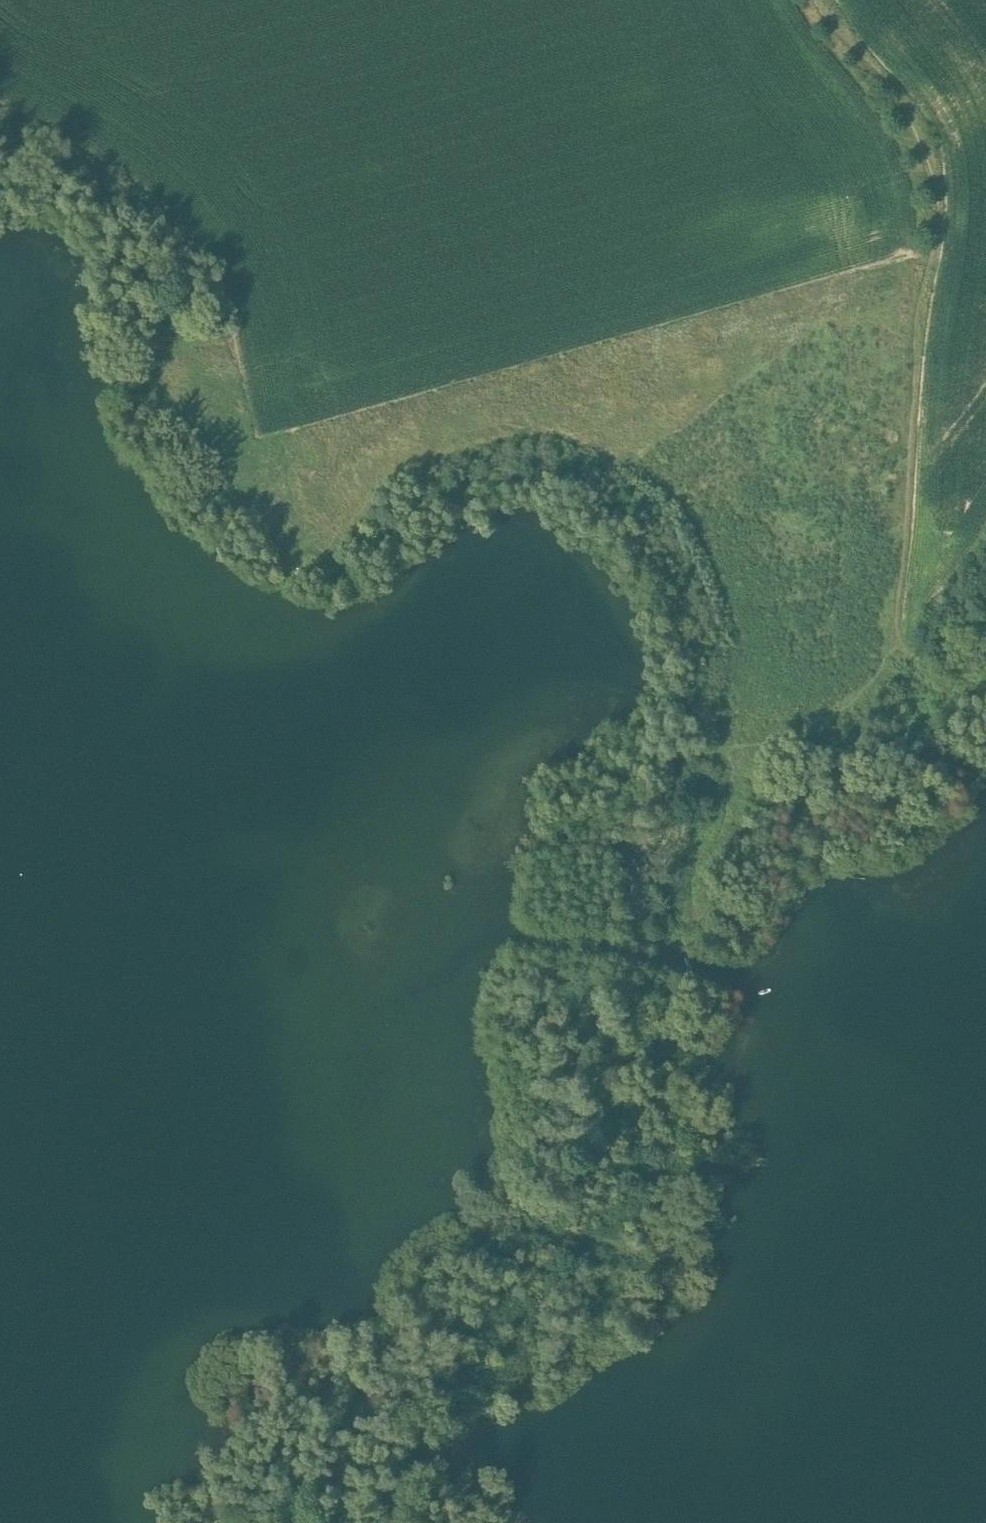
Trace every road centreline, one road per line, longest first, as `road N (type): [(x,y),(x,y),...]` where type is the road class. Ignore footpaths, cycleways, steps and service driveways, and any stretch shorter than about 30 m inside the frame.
road 1 (track): [(819,0),(836,35),(878,70),(935,191),(908,678)]

